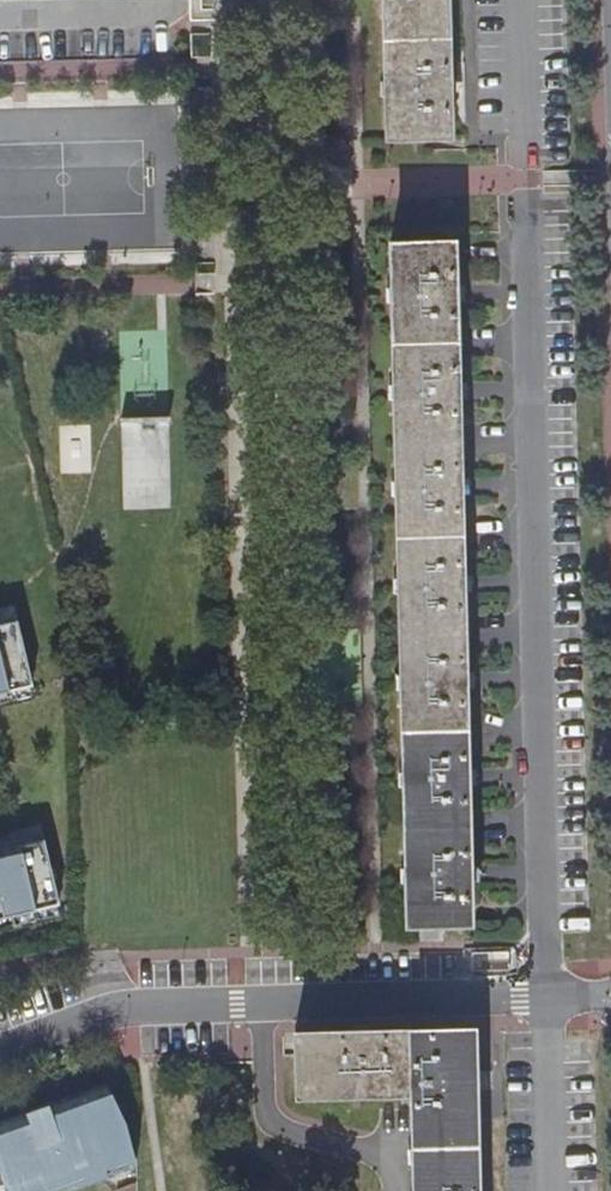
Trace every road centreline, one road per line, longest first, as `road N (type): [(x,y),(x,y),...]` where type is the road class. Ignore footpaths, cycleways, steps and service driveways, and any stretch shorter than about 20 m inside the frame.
road 1 (residential): [(610,998),(119,1010),(0,1055)]

